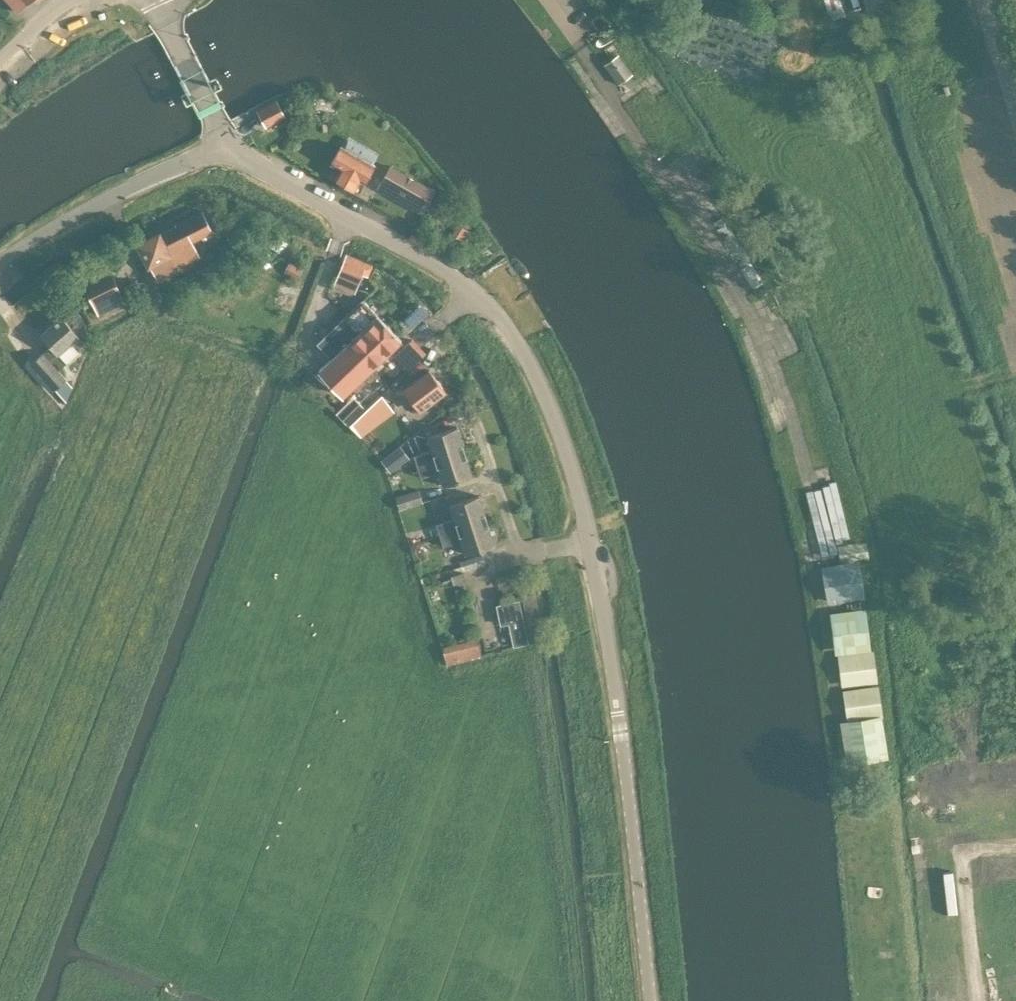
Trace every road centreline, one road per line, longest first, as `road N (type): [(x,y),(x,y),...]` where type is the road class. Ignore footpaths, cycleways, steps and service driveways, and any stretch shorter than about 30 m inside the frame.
road 1 (tertiary): [(650,1000),(589,539),(536,379),(501,319),(453,276),(222,140)]
road 2 (tertiary): [(0,261),(222,140)]
road 3 (tertiary): [(222,140),(155,0)]

